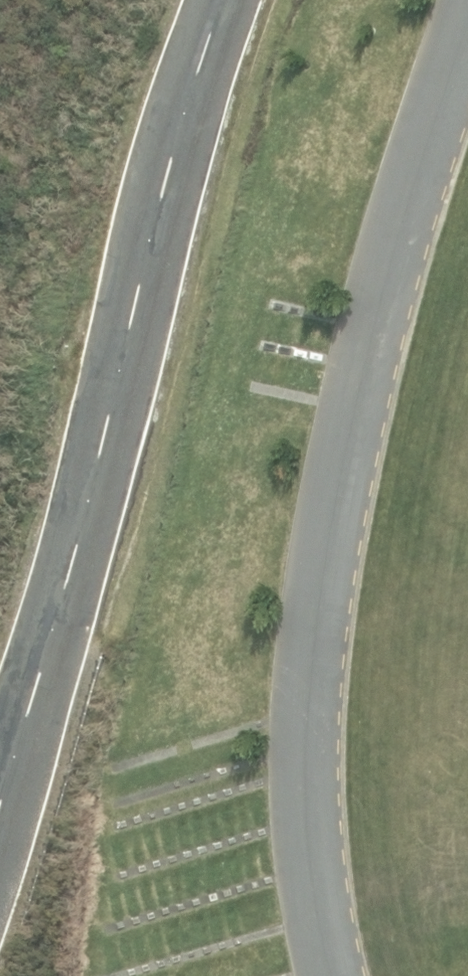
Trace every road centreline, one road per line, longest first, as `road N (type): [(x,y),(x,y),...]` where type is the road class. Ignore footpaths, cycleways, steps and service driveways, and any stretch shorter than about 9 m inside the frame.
road 1 (unclassified): [(327,975),(316,938),(306,719),(337,484),(467,33)]
road 2 (unclassified): [(0,808),(101,471),(163,189),(225,0)]

